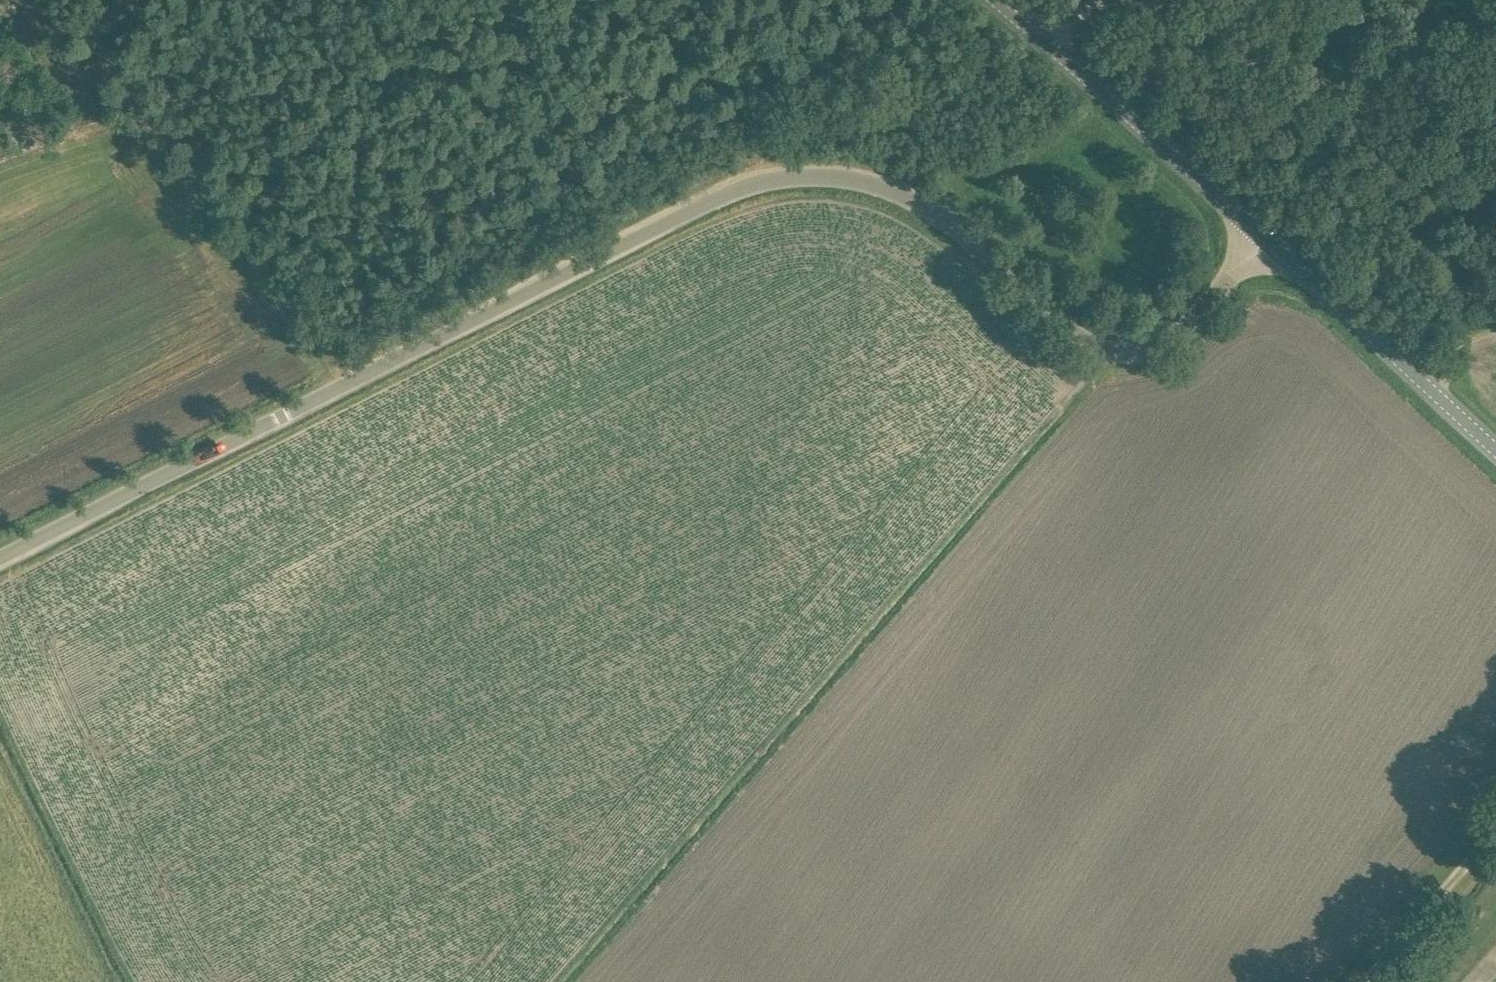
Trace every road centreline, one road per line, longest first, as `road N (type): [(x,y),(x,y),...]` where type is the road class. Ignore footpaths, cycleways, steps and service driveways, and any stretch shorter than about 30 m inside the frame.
road 1 (unclassified): [(0,559),(770,179),(833,173),(875,181),(939,213),(1067,327),(1112,353),(1155,347),(1197,315),(1265,237)]
road 2 (tertiary): [(1265,237),(995,0)]
road 3 (tertiary): [(1495,447),(1265,237)]
road 4 (track): [(1368,981),(1495,834)]

